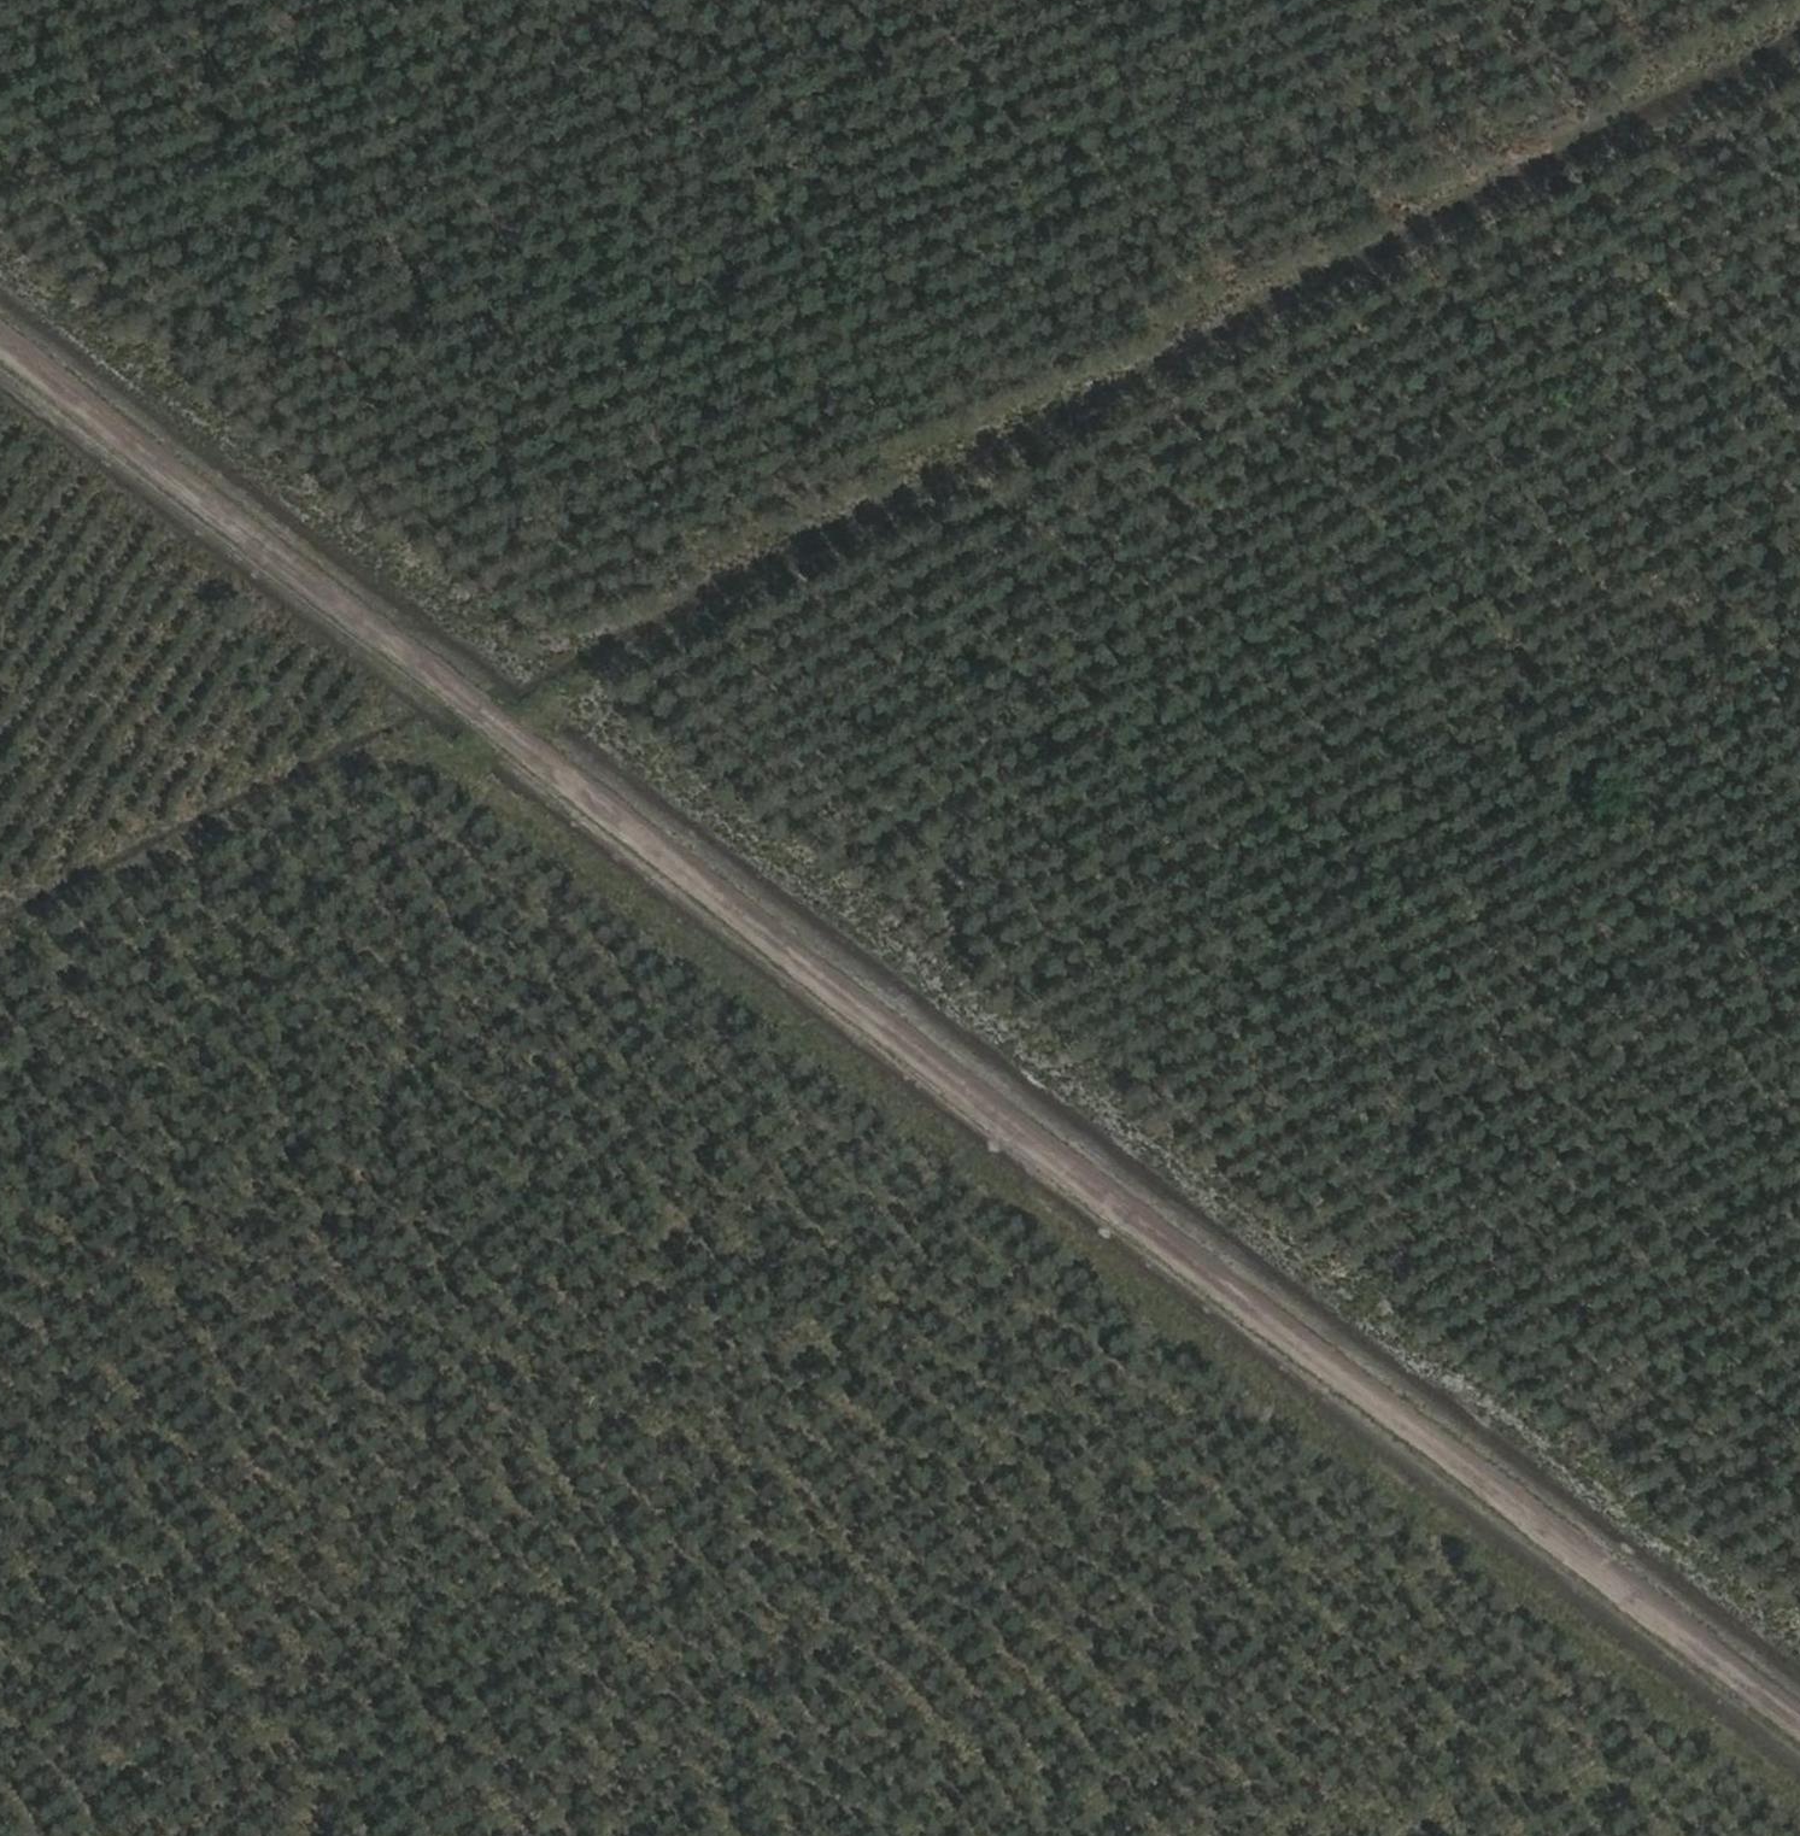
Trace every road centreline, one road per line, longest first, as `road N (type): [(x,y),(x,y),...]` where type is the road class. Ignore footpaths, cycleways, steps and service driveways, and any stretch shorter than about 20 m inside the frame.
road 1 (track): [(1799,1731),(0,333)]
road 2 (track): [(472,700),(1799,29)]

